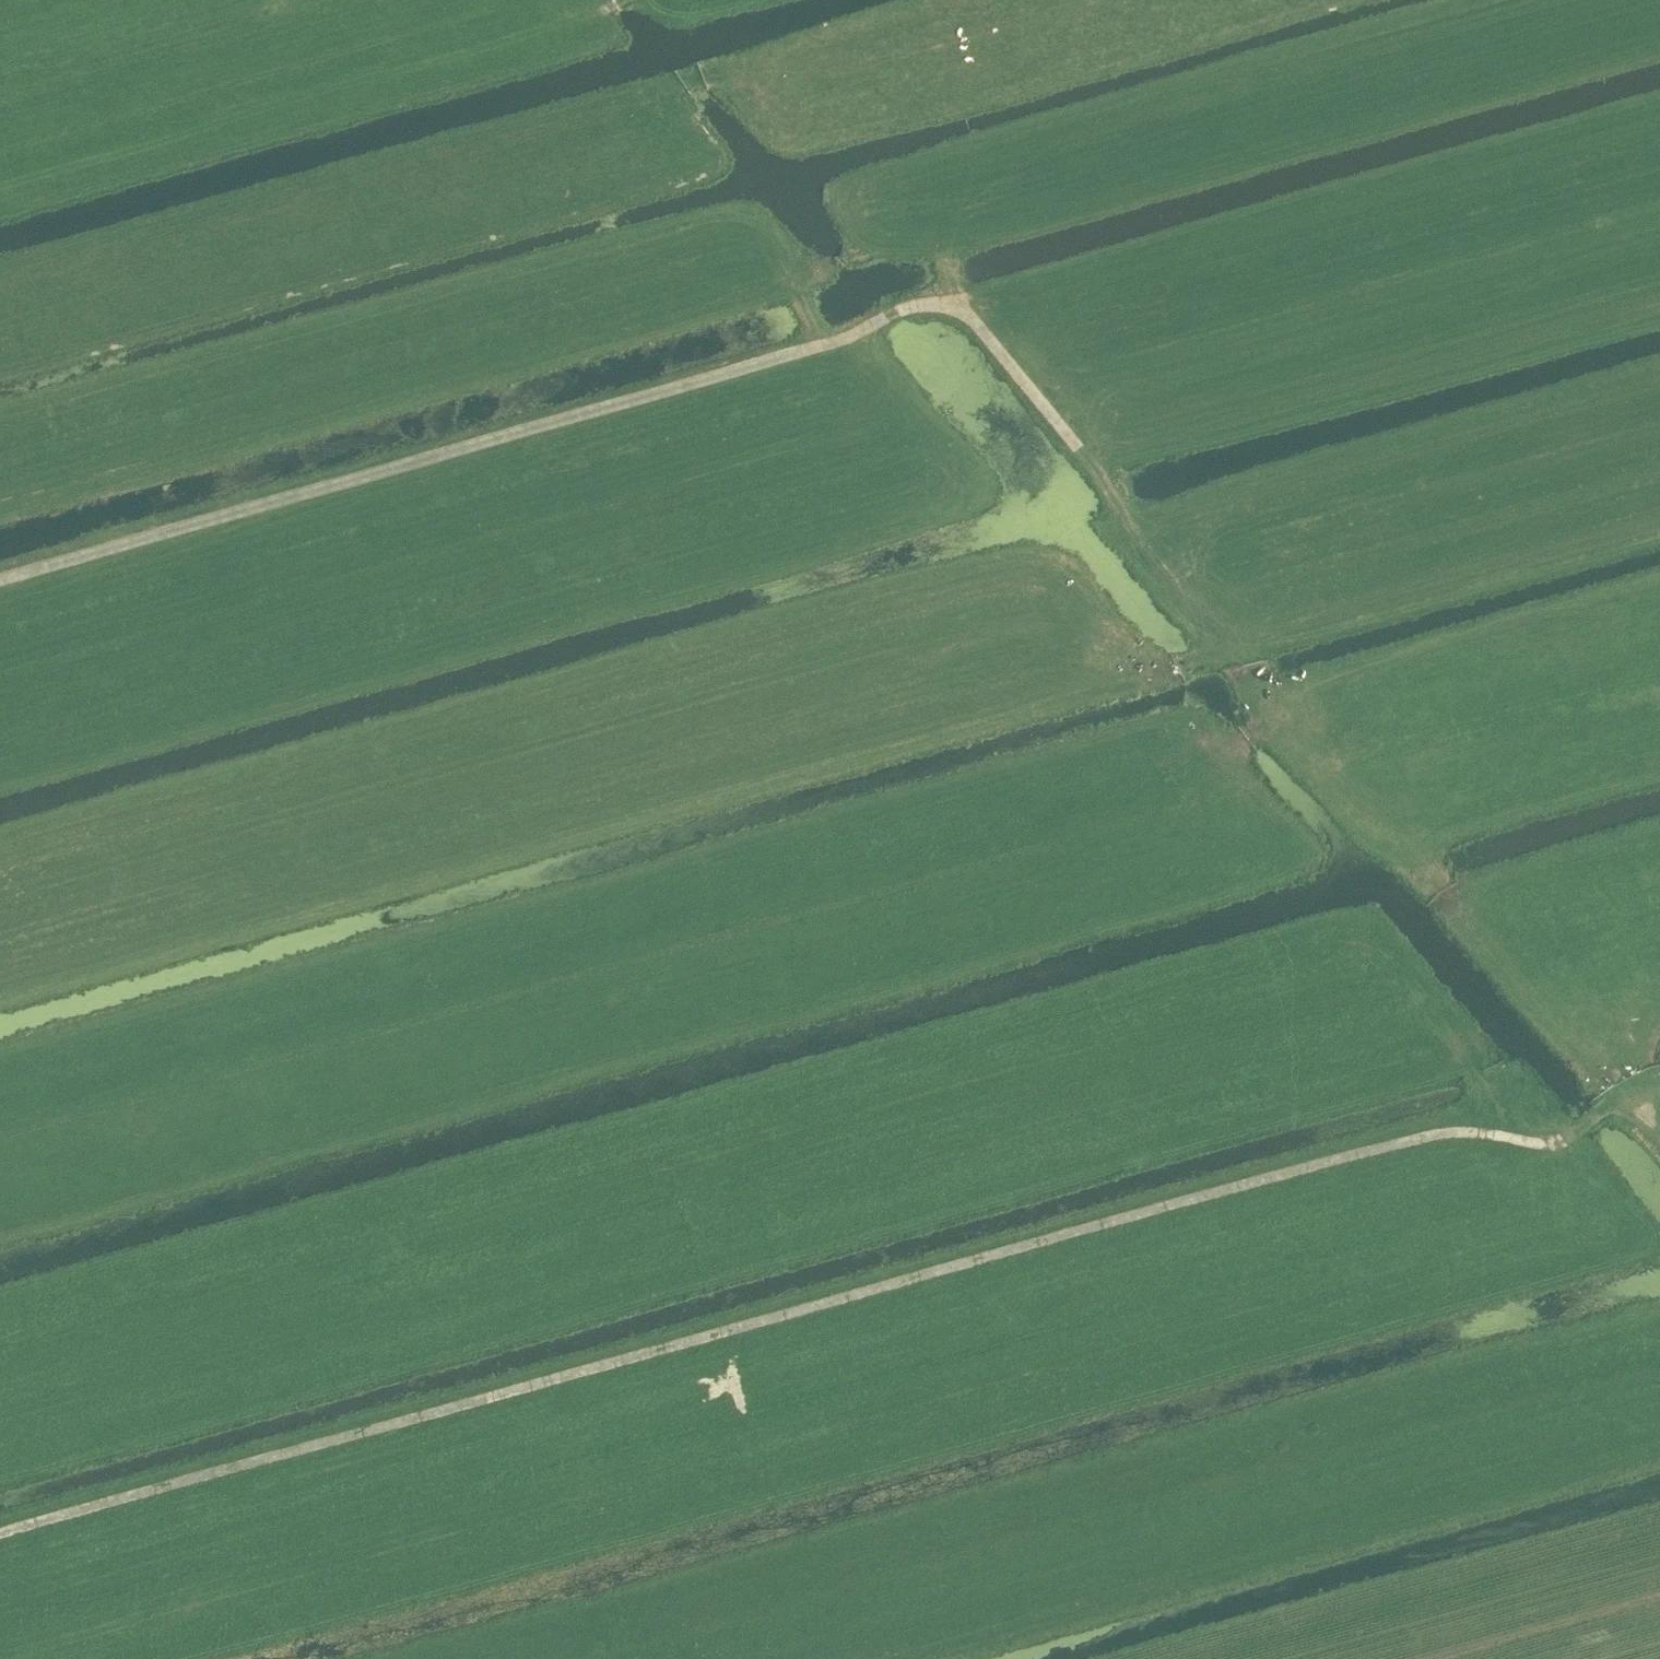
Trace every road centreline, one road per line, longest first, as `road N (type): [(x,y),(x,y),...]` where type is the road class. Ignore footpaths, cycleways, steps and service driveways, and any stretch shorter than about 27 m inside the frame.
road 1 (track): [(0,1537),(1429,1134),(1556,1142),(1617,1095)]
road 2 (track): [(1659,1140),(1432,877),(1304,757),(1237,644),(966,312),(941,304),(897,312)]
road 3 (track): [(0,580),(849,336),(897,312)]

